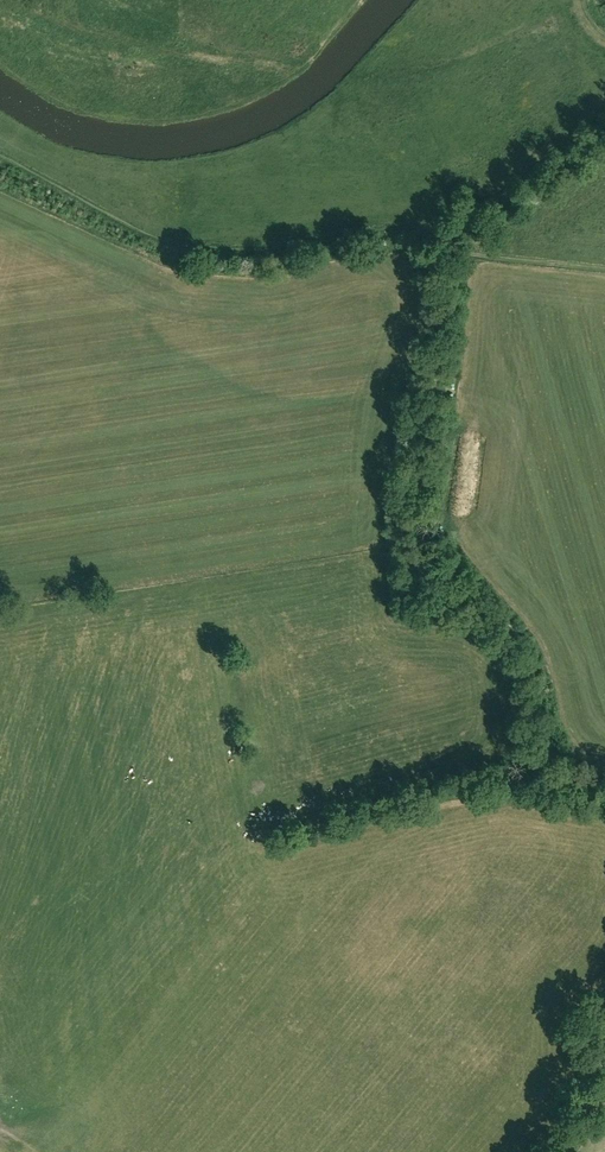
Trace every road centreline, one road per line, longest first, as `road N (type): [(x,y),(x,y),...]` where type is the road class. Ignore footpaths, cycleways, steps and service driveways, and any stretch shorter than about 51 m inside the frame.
road 1 (track): [(604,782),(531,752),(533,652),(446,581),(412,522),(454,243)]
road 2 (track): [(454,243),(480,256),(604,269)]

